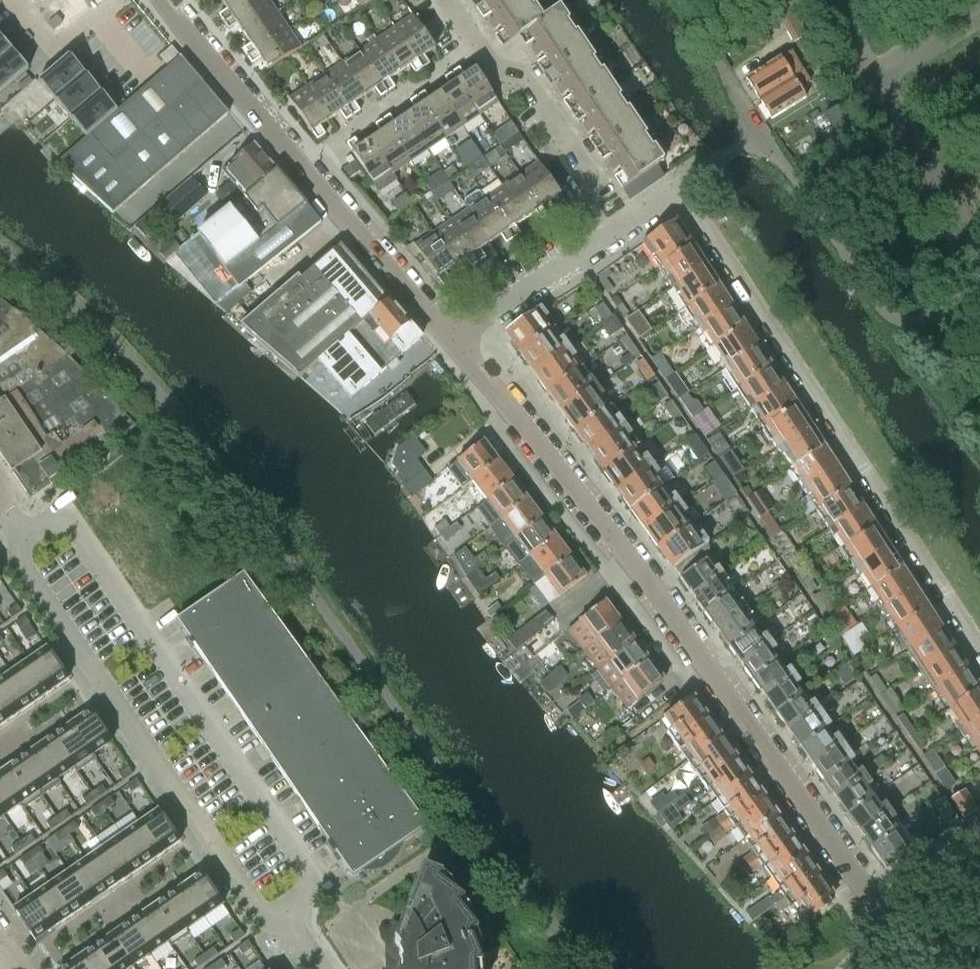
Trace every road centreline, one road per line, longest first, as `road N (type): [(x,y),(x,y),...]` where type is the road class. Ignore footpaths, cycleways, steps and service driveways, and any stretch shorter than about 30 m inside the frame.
road 1 (residential): [(877,907),(719,683),(446,335)]
road 2 (residential): [(677,194),(979,653)]
road 3 (residential): [(288,919),(315,879),(147,631),(71,524),(22,530)]
road 4 (residential): [(22,530),(21,567),(99,681),(268,922),(288,919)]
road 5 (residential): [(446,335),(161,0)]
road 6 (residential): [(604,234),(588,207),(581,155),(534,87),(491,62),(448,0)]
road 7 (residential): [(446,335),(604,234)]
road 8 (residential): [(115,0),(55,49),(17,0)]
road 9 (residential): [(979,840),(877,907)]

